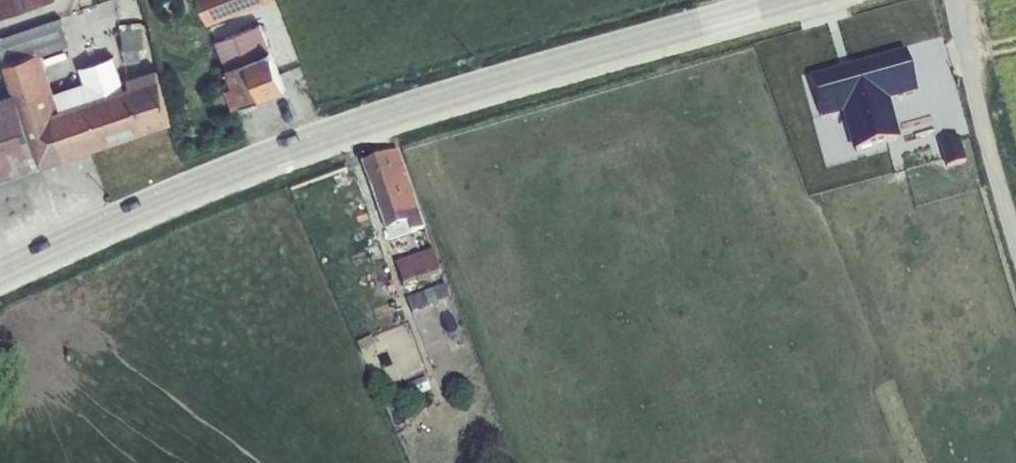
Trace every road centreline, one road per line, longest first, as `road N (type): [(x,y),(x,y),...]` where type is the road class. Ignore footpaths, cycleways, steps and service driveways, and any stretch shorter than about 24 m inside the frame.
road 1 (tertiary): [(0,277),(256,160),(366,121),(779,0)]
road 2 (unclassified): [(956,0),(1015,219)]

